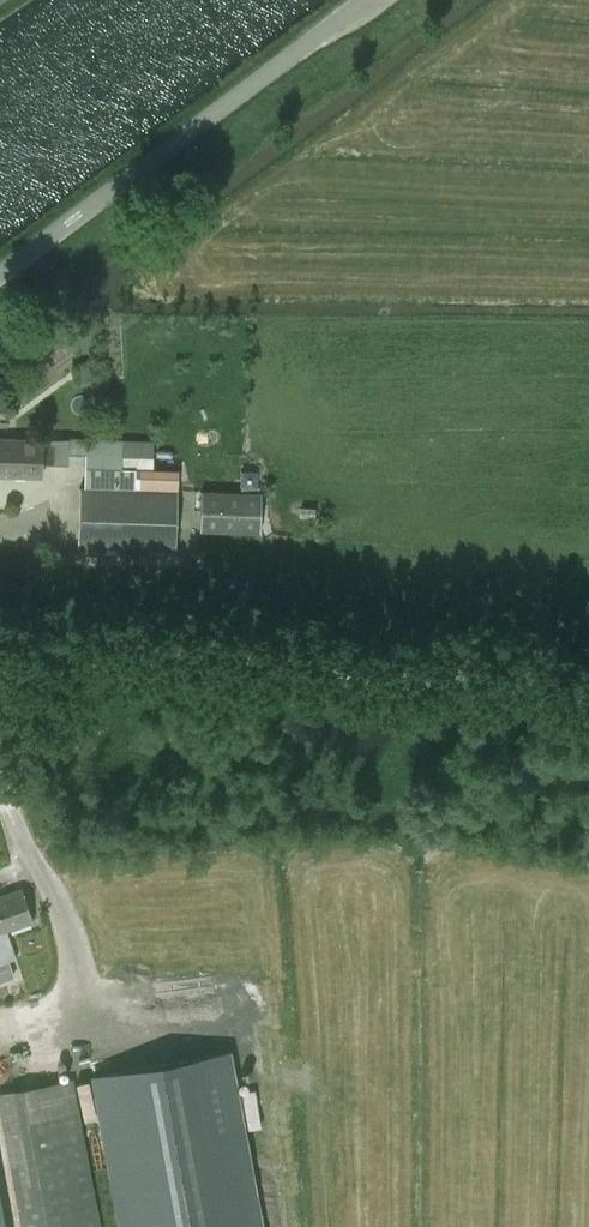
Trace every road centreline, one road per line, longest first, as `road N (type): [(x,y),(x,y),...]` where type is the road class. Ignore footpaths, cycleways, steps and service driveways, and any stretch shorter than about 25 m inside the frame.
road 1 (unclassified): [(588,692),(133,654),(0,670)]
road 2 (unclassified): [(0,272),(371,0)]

